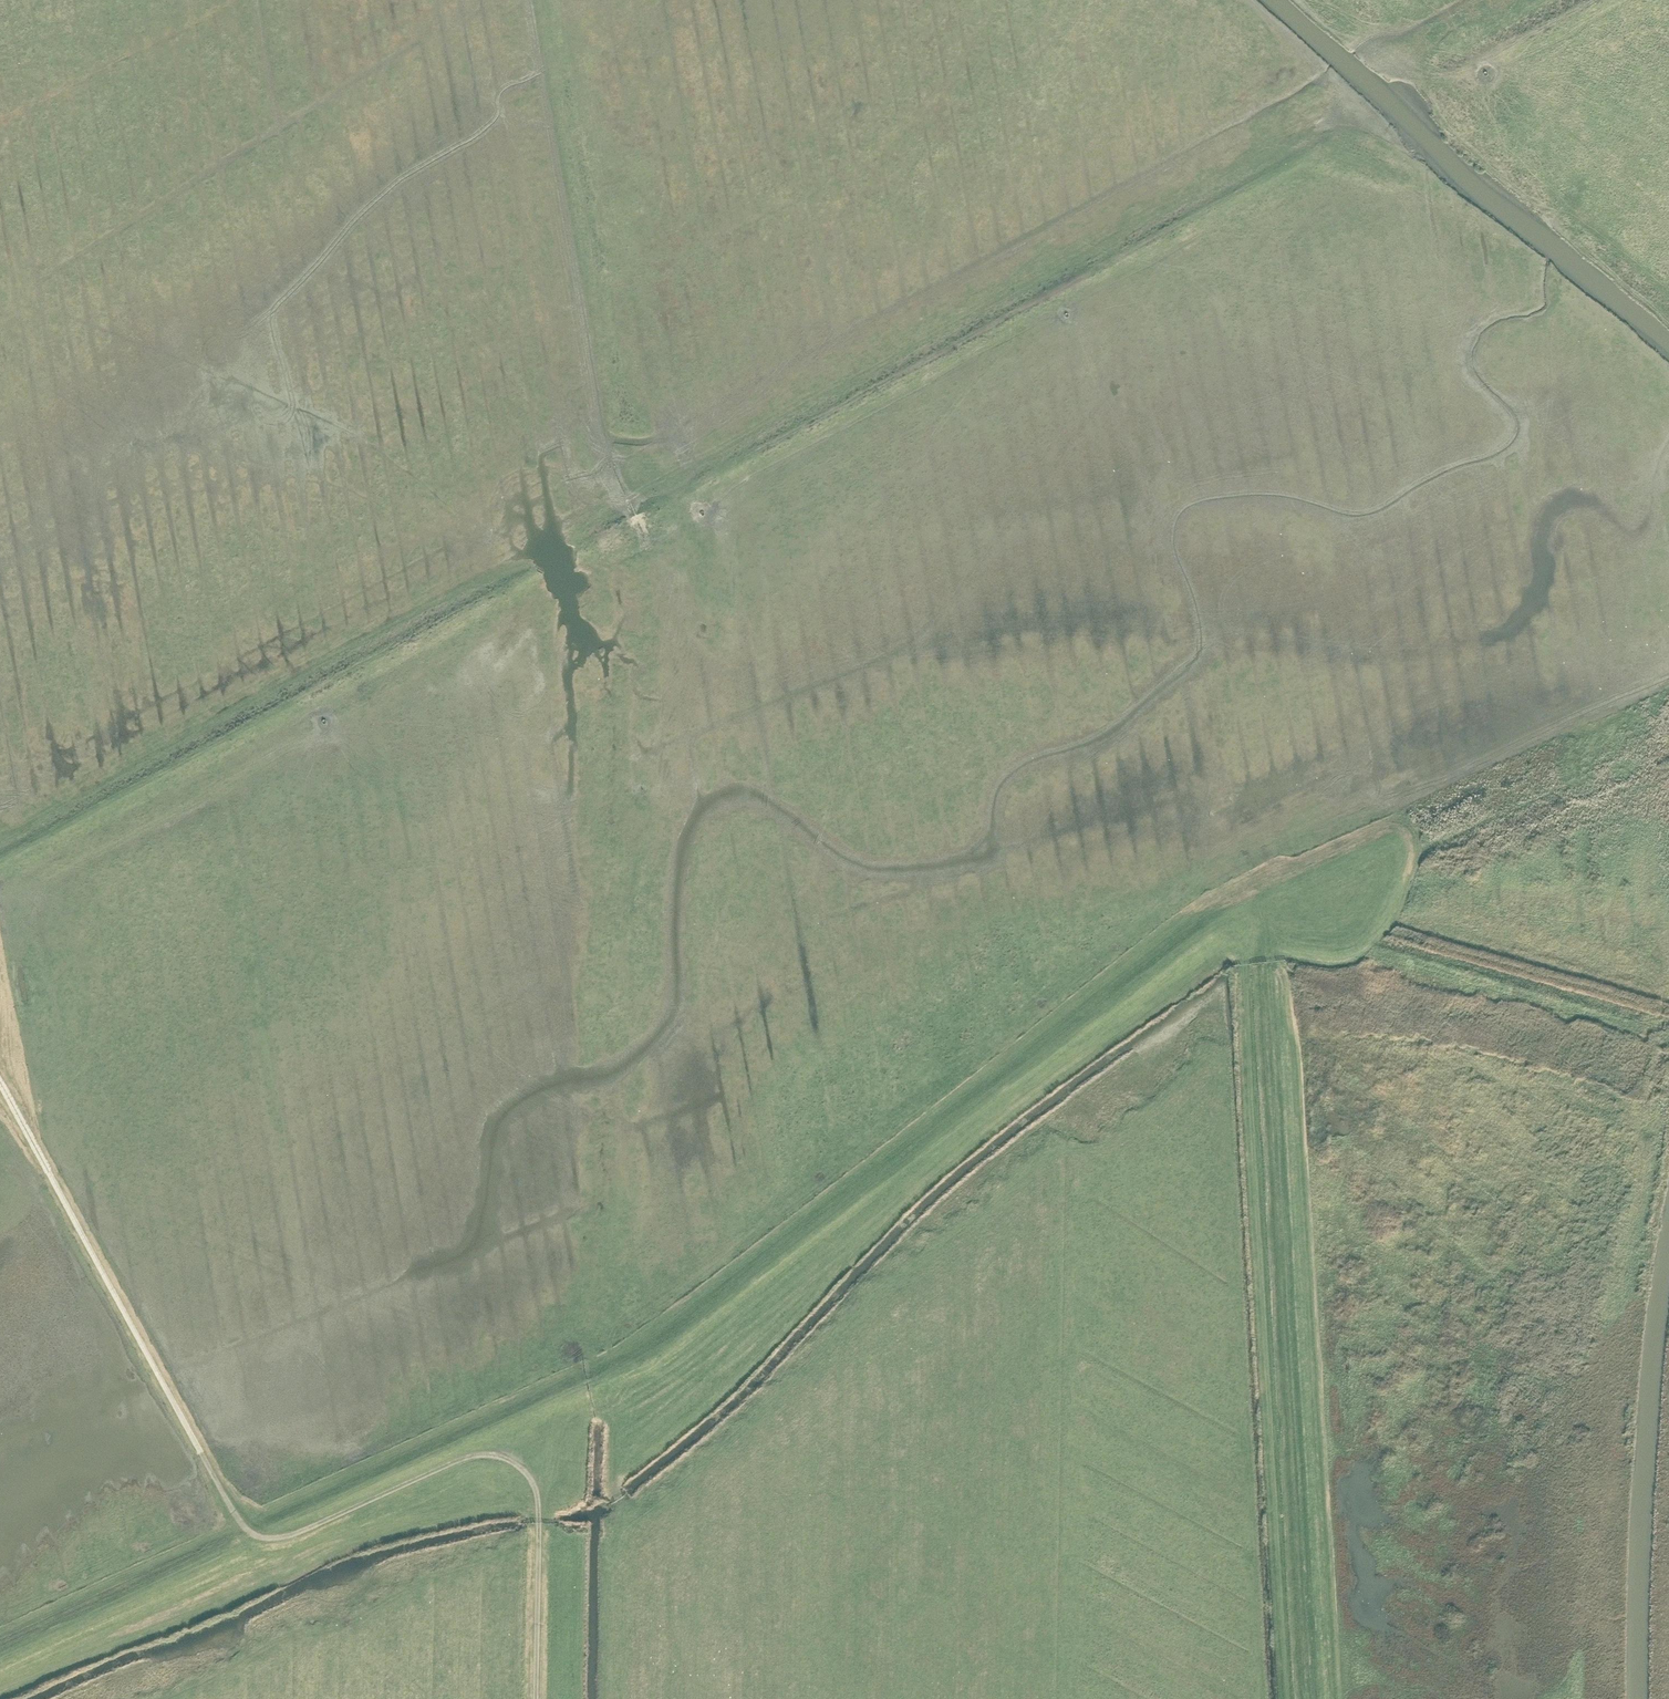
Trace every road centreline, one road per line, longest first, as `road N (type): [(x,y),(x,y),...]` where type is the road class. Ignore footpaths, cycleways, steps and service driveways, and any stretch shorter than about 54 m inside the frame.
road 1 (track): [(257,1538),(243,1528),(0,1081)]
road 2 (track): [(526,1473),(480,1453),(292,1535),(257,1538)]
road 3 (track): [(536,1698),(539,1508),(526,1473)]

